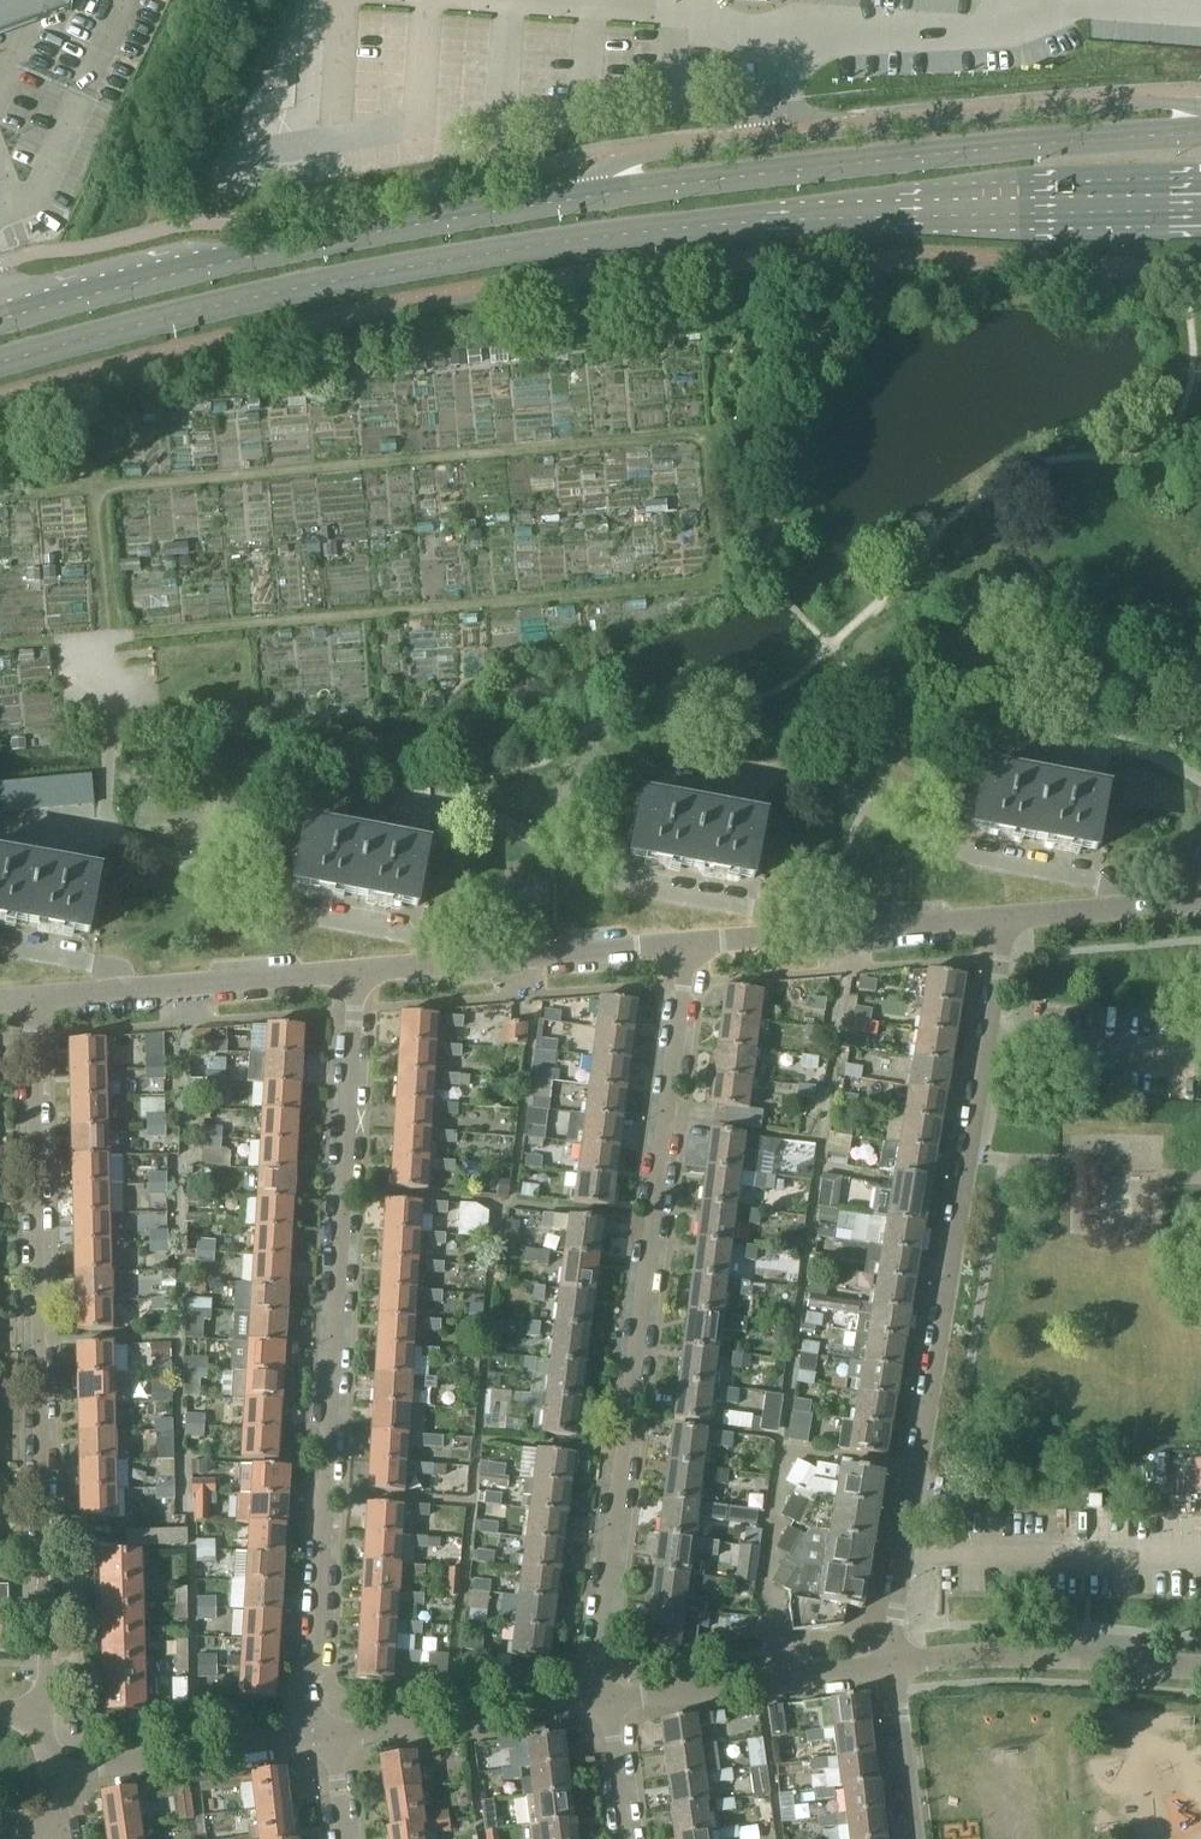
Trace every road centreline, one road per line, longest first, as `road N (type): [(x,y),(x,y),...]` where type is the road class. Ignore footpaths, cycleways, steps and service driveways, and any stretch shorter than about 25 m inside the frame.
road 1 (primary): [(0,367),(299,291),(616,236),(785,220),(1200,209)]
road 2 (residential): [(326,1736),(313,1689),(359,971)]
road 3 (residential): [(601,1695),(596,1658),(688,944)]
road 4 (residential): [(52,1715),(31,998)]
road 5 (residential): [(907,1550),(1007,915)]
road 6 (unclassified): [(1200,104),(1171,96),(1036,104),(624,155),(591,197)]
road 7 (primary): [(1200,133),(912,156),(591,197)]
road 8 (primary): [(591,197),(300,246),(35,308)]
road 9 (residential): [(359,971),(688,944)]
road 10 (residential): [(31,998),(359,971)]
road 11 (residential): [(688,944),(1007,915)]
road 12 (residential): [(894,1663),(1008,1655),(1200,1667)]
road 13 (residential): [(601,1695),(894,1663)]
road 14 (residential): [(907,1550),(1200,1551)]
road 15 (residential): [(326,1736),(601,1695)]
road 16 (residential): [(61,1772),(326,1736)]
road 17 (residential): [(1007,915),(1200,901)]
road 18 (residential): [(916,1838),(894,1663)]
road 19 (residential): [(628,1838),(601,1695)]

